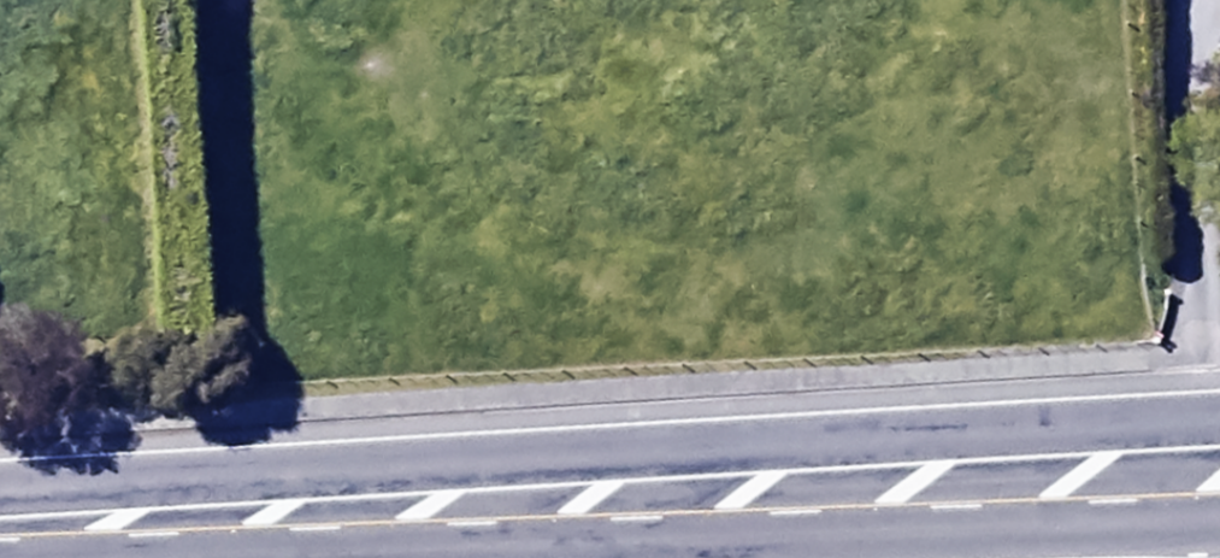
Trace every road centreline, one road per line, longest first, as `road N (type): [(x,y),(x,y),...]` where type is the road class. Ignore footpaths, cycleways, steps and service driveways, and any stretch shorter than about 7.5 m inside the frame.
road 1 (trunk): [(304,504),(647,428),(1219,405)]
road 2 (trunk): [(1219,489),(643,526),(304,504)]
road 3 (trunk): [(0,520),(304,504)]

